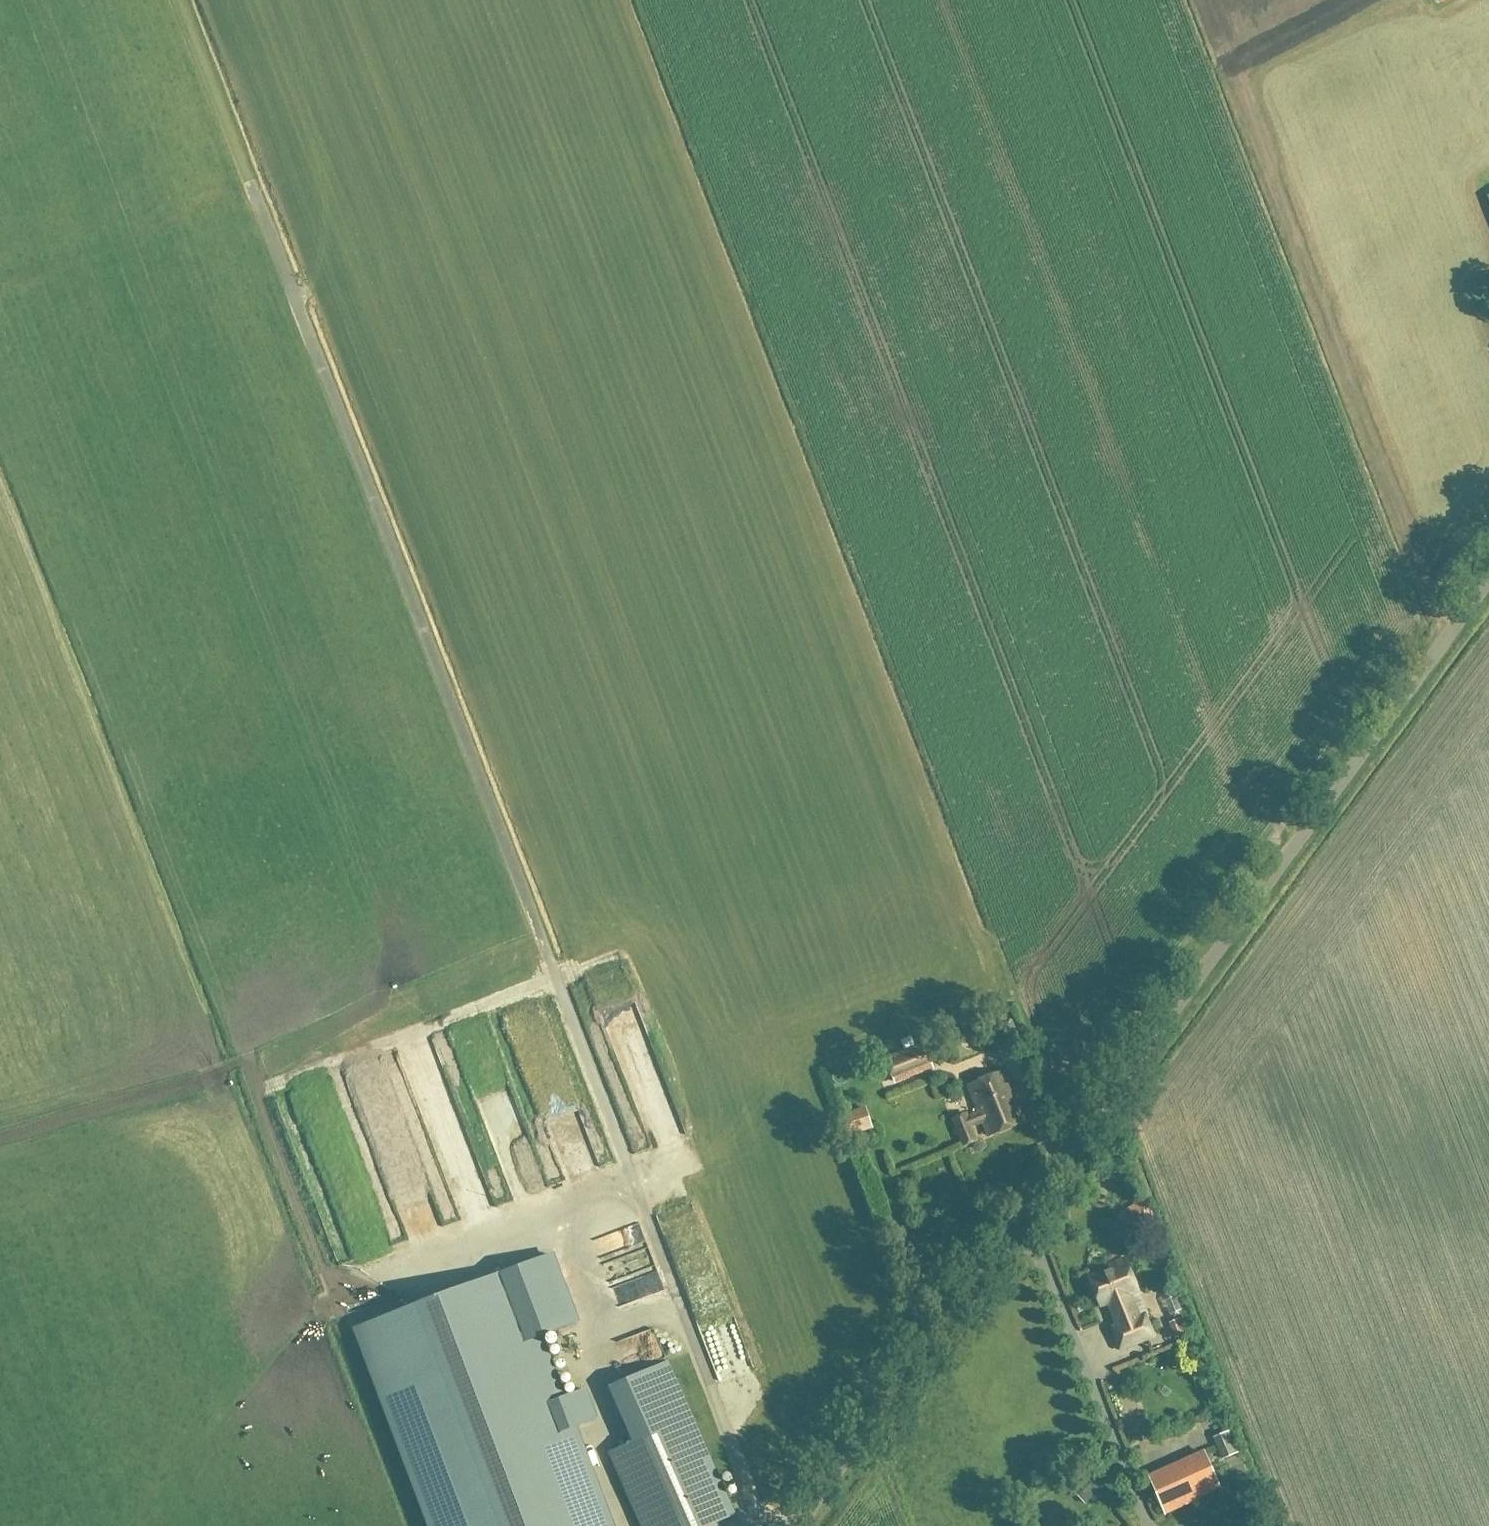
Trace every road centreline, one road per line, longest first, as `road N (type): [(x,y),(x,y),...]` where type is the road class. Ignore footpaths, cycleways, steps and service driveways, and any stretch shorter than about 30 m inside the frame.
road 1 (unclassified): [(801,1525),(1488,594)]

